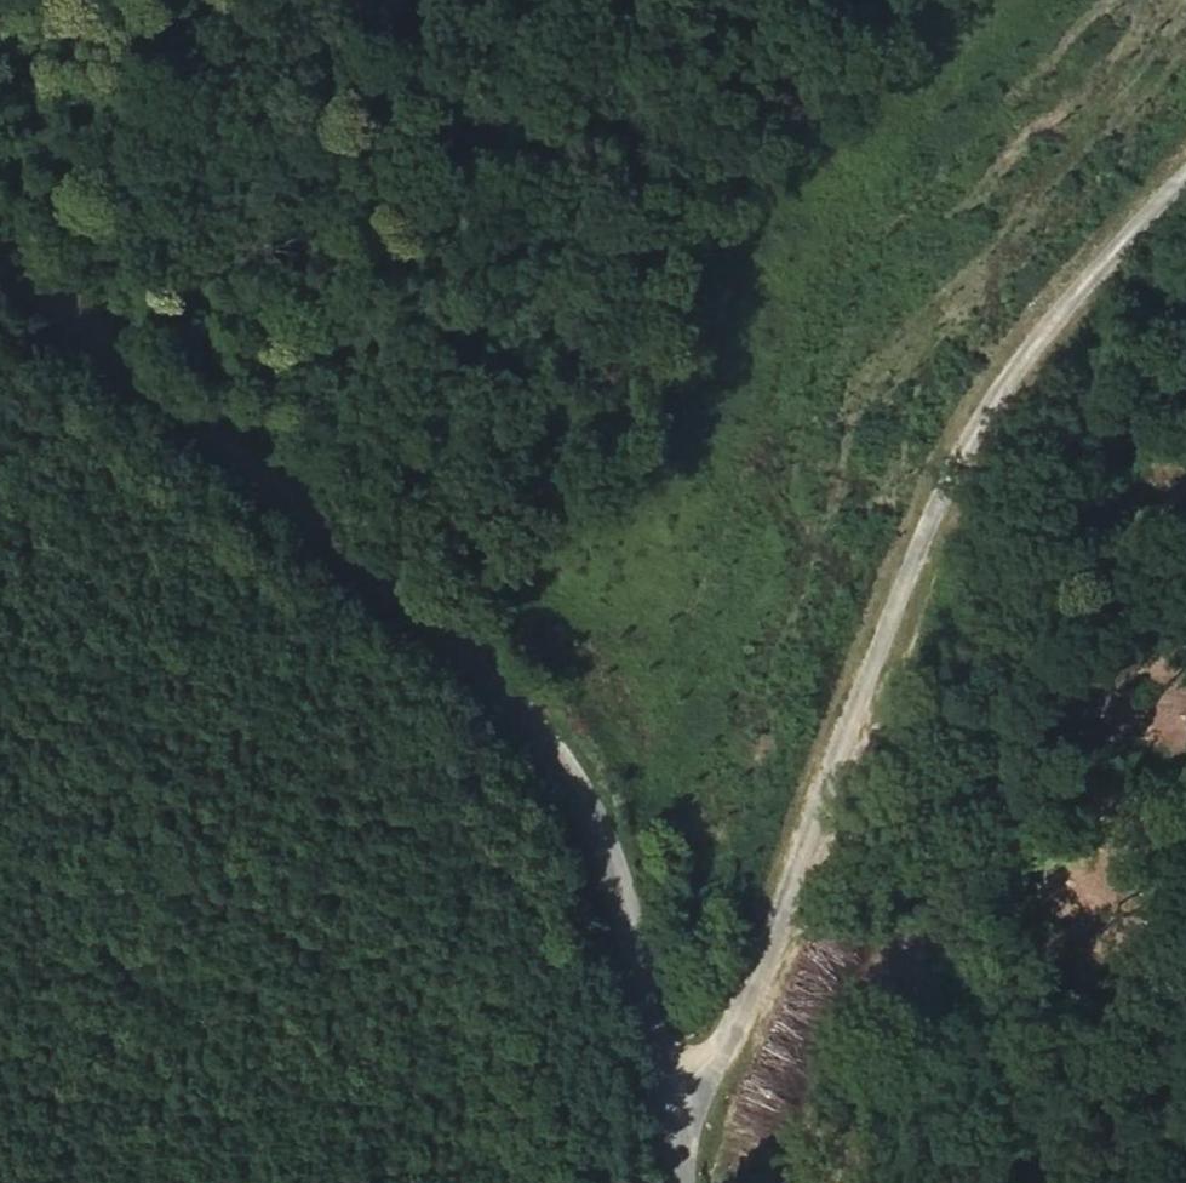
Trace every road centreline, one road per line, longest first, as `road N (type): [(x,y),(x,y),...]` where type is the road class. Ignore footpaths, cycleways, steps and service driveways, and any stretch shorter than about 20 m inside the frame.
road 1 (tertiary): [(659,1113),(621,906),(600,840),(526,719),(0,256)]
road 2 (unclassified): [(1185,170),(1027,341),(931,497),(711,1060),(659,1113)]

